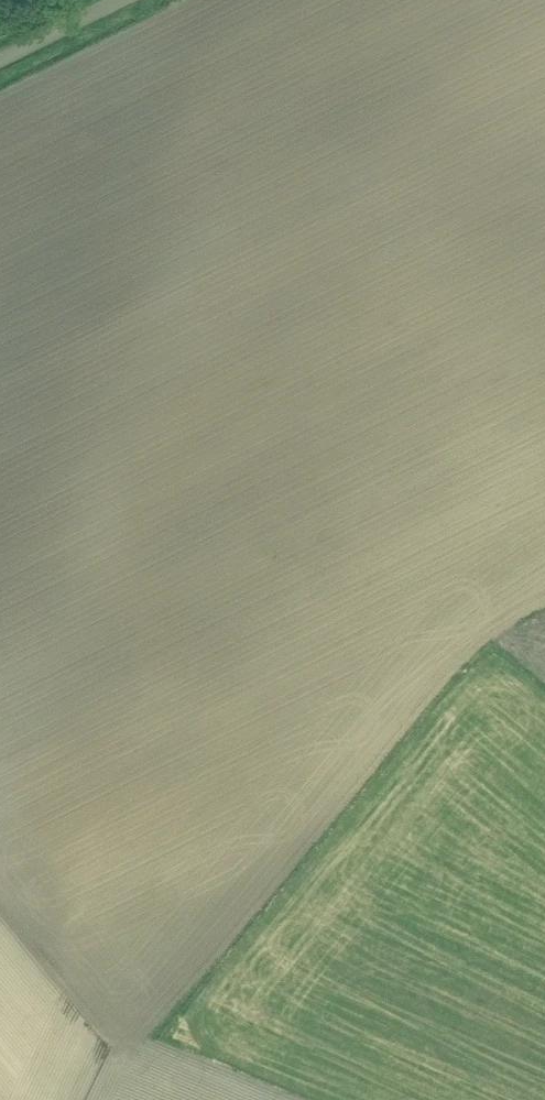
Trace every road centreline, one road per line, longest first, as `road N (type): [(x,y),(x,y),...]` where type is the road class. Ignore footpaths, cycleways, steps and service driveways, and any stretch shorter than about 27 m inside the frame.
road 1 (unclassified): [(0,60),(120,0)]

